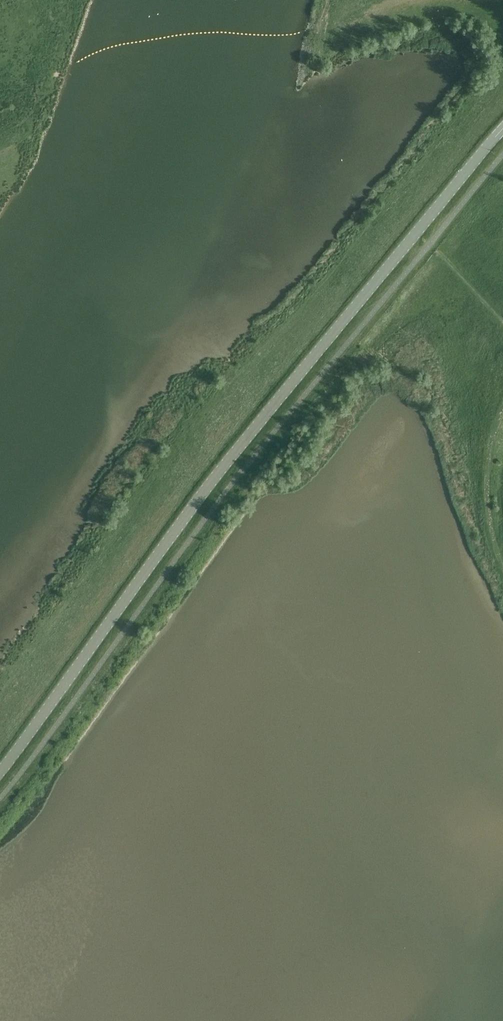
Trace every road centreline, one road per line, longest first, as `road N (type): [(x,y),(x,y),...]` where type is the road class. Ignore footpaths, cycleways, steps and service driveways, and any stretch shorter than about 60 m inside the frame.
road 1 (secondary): [(0,775),(233,454),(502,132)]

